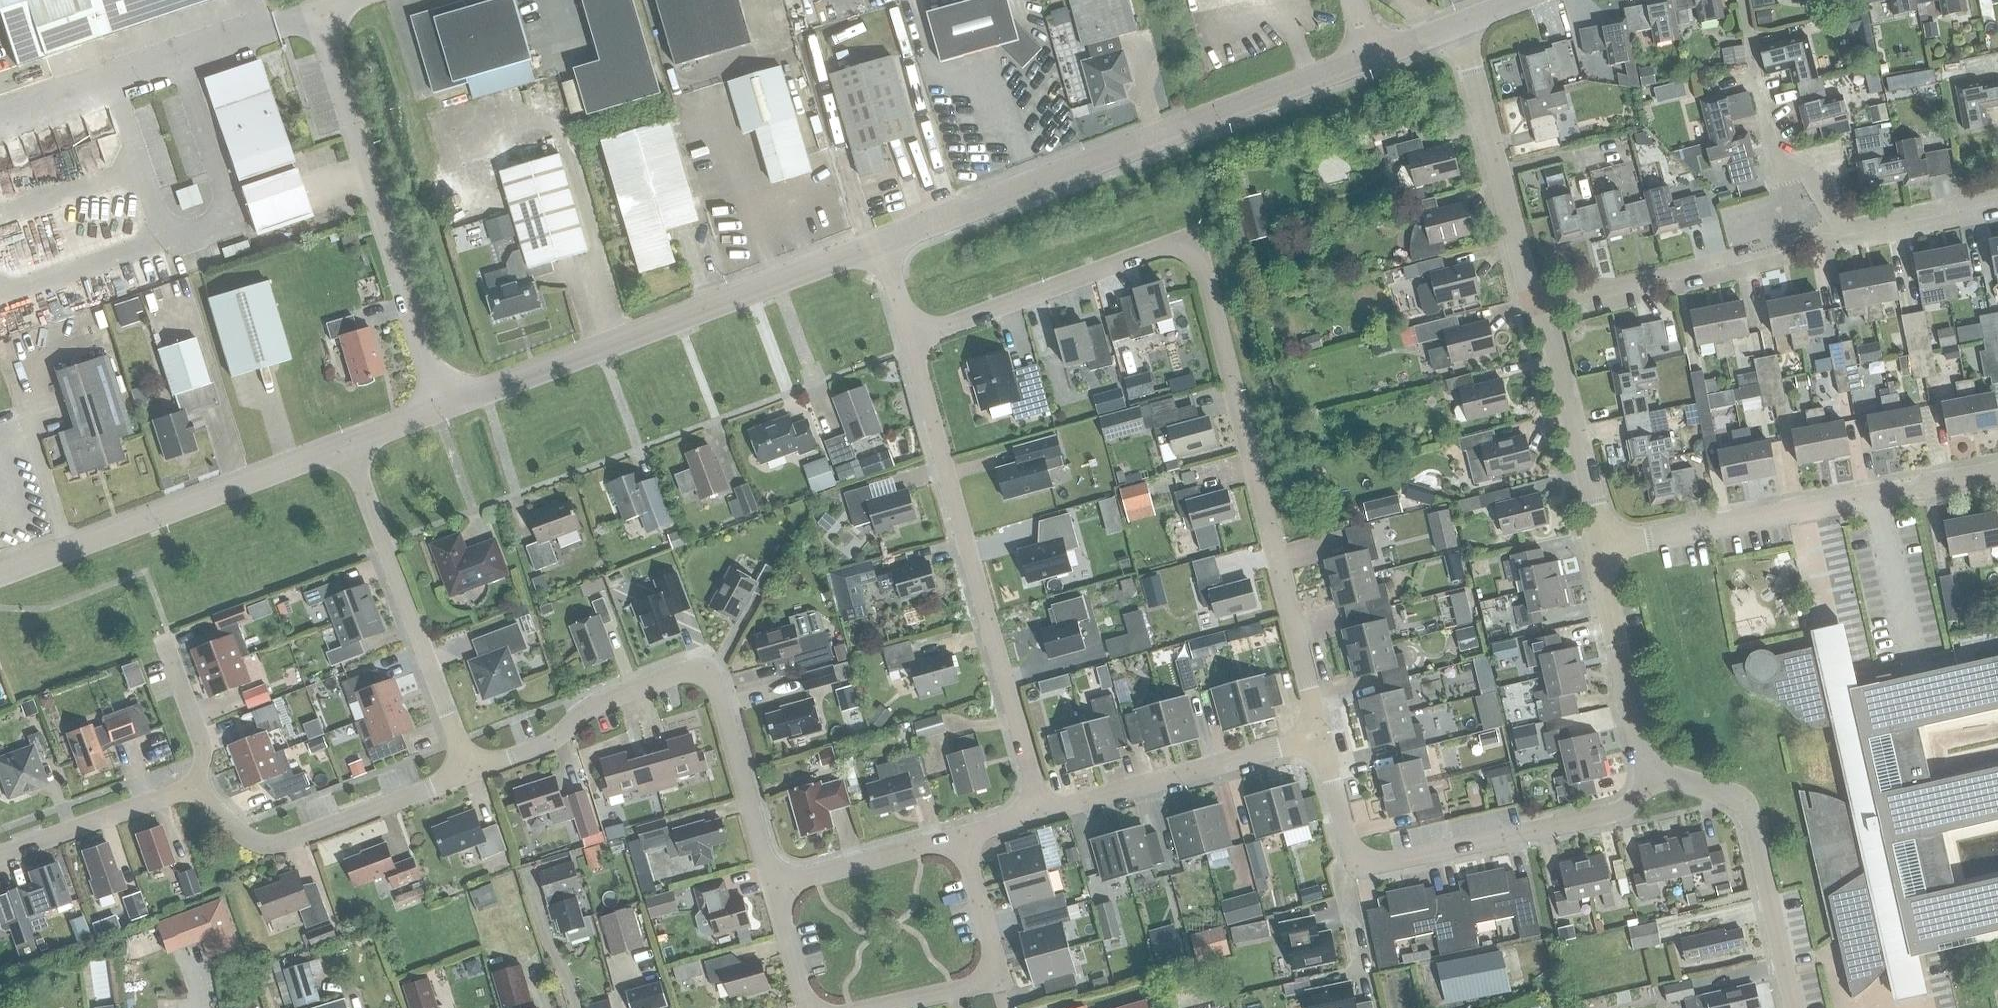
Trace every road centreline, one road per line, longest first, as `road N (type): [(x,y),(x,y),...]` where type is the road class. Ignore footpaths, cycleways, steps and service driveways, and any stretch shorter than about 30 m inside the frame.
road 1 (residential): [(911,340),(1156,249),(1192,255),(1203,268),(1324,741)]
road 2 (unclassified): [(883,242),(1366,58)]
road 3 (residential): [(471,772),(279,842),(259,842),(210,799),(178,789),(0,851)]
road 4 (residential): [(1041,809),(911,340)]
road 5 (residential): [(774,886),(716,687),(697,673),(589,706),(543,744),(471,772)]
road 6 (unclassified): [(445,408),(883,242)]
road 7 (residential): [(1324,741),(1356,872),(1617,813),(1651,776)]
road 8 (unclassified): [(445,408),(317,13),(346,0)]
road 9 (residential): [(1602,548),(1997,472)]
road 10 (unclassified): [(0,577),(349,447)]
road 11 (residential): [(471,772),(349,447)]
road 12 (residential): [(1793,1007),(1747,810),(1728,794),(1651,776)]
road 13 (residential): [(1541,306),(1530,294),(1460,24)]
road 14 (residential): [(1324,741),(1041,809)]
road 15 (residential): [(964,835),(999,982),(874,1007)]
road 16 (residential): [(1997,197),(1842,228),(1811,178),(1794,169),(1778,173)]
road 17 (residential): [(1602,548),(1541,306)]
road 18 (residential): [(1651,776),(1602,579),(1602,548)]
road 19 (residential): [(1541,306),(1554,296),(1746,254)]
road 20 (residential): [(774,886),(964,835)]
road 21 (residential): [(808,1007),(774,886)]

